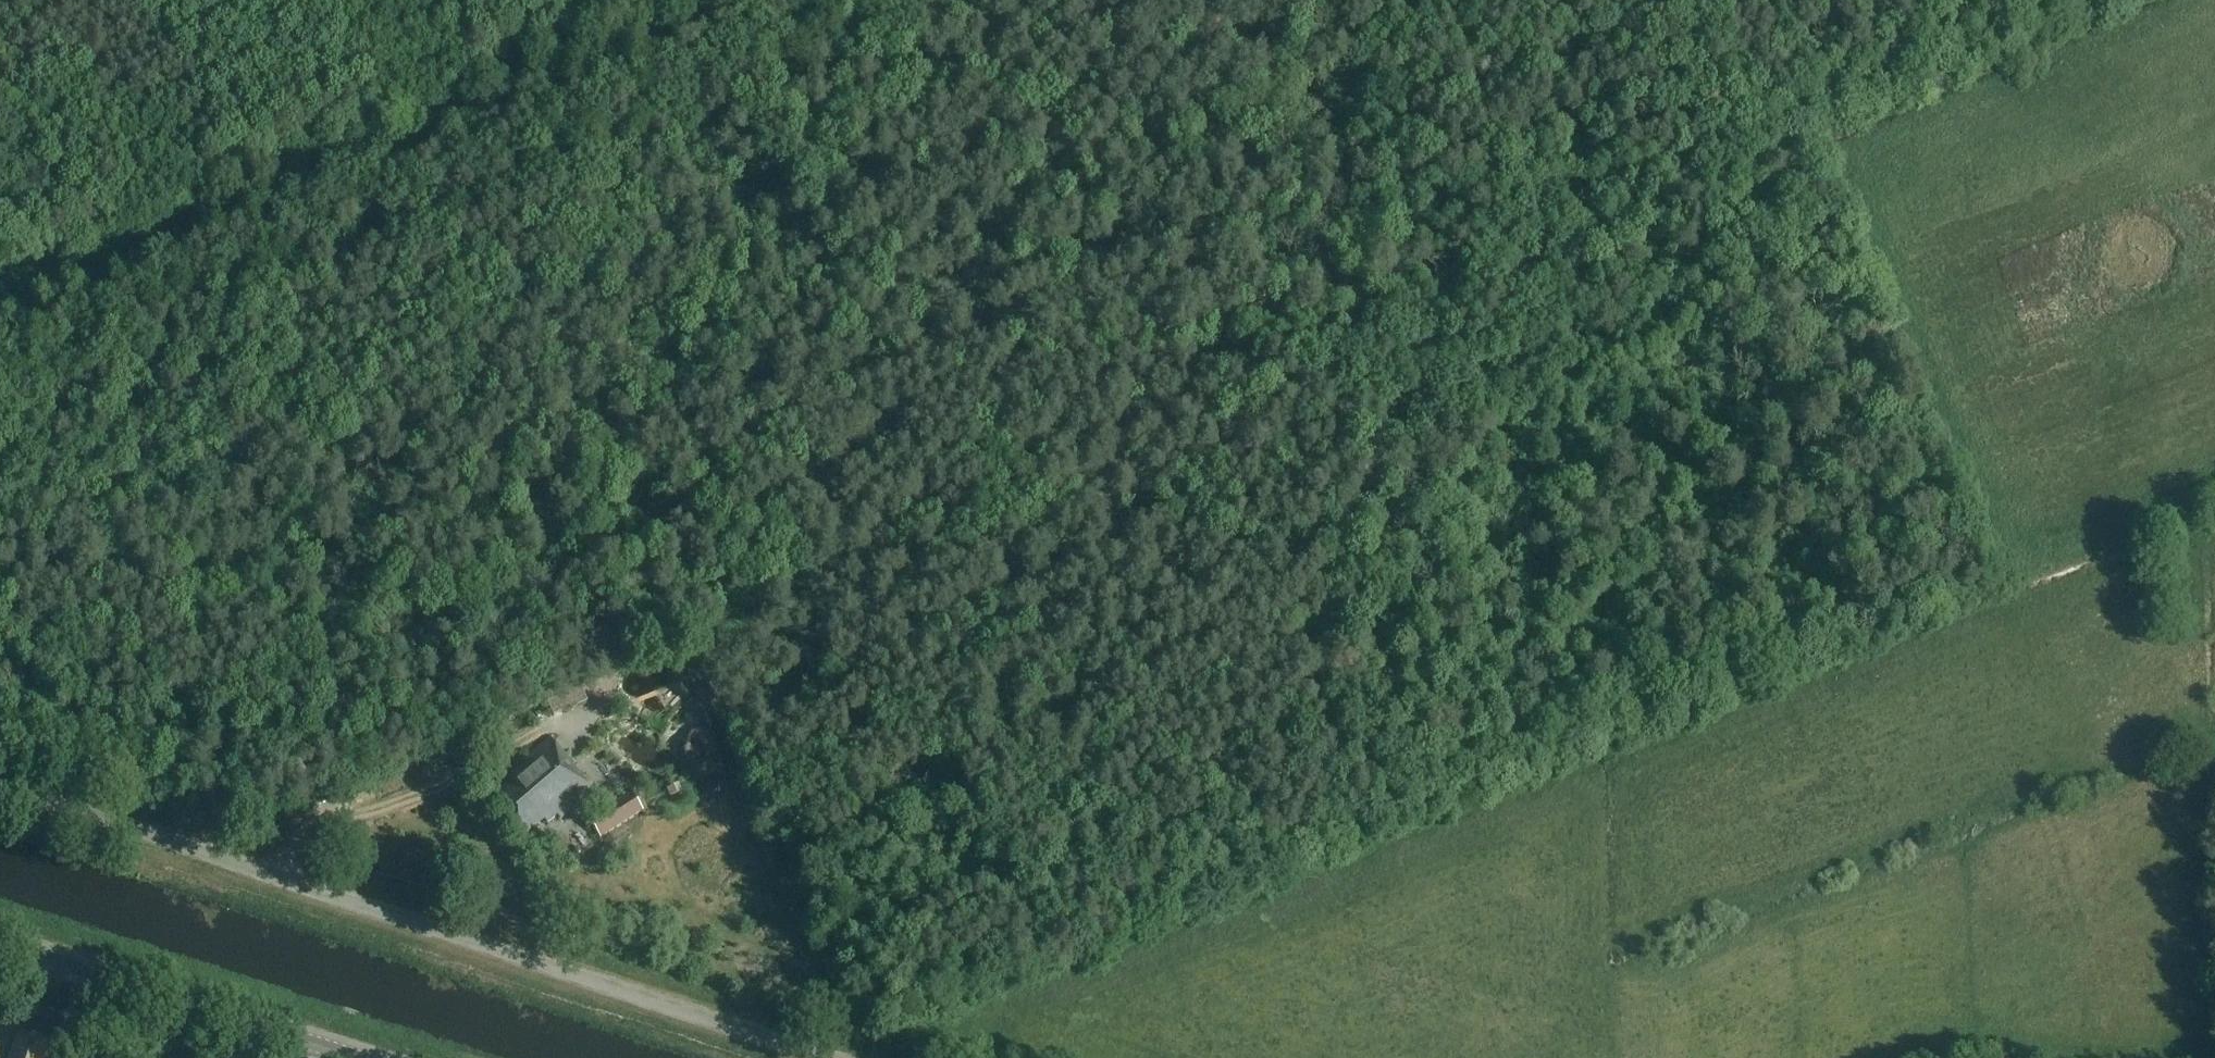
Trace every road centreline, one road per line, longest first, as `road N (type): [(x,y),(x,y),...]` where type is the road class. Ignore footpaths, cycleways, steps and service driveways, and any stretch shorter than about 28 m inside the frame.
road 1 (unclassified): [(830,1057),(0,789)]
road 2 (tertiary): [(366,1057),(0,940)]

